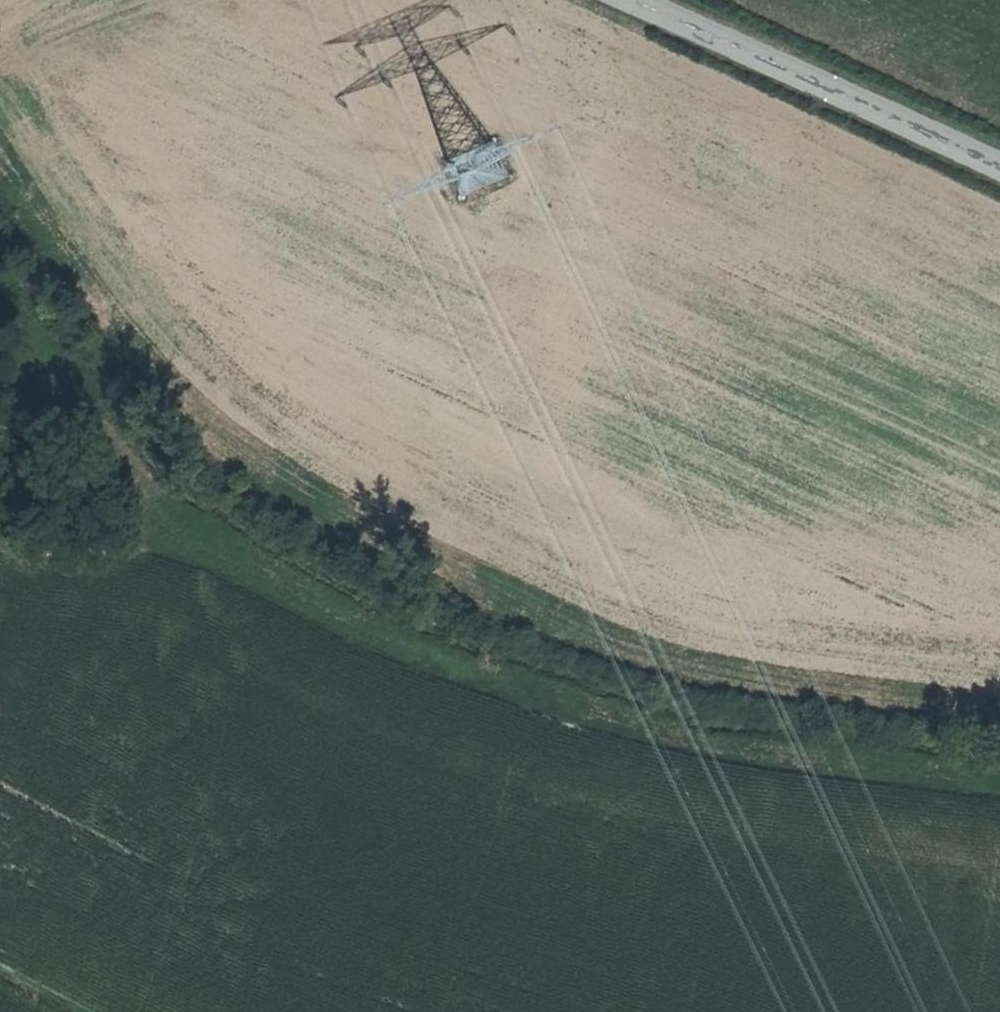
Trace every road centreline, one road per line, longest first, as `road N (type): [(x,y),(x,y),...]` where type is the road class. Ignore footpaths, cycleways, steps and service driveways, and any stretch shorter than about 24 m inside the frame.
road 1 (tertiary): [(999,170),(626,0)]

